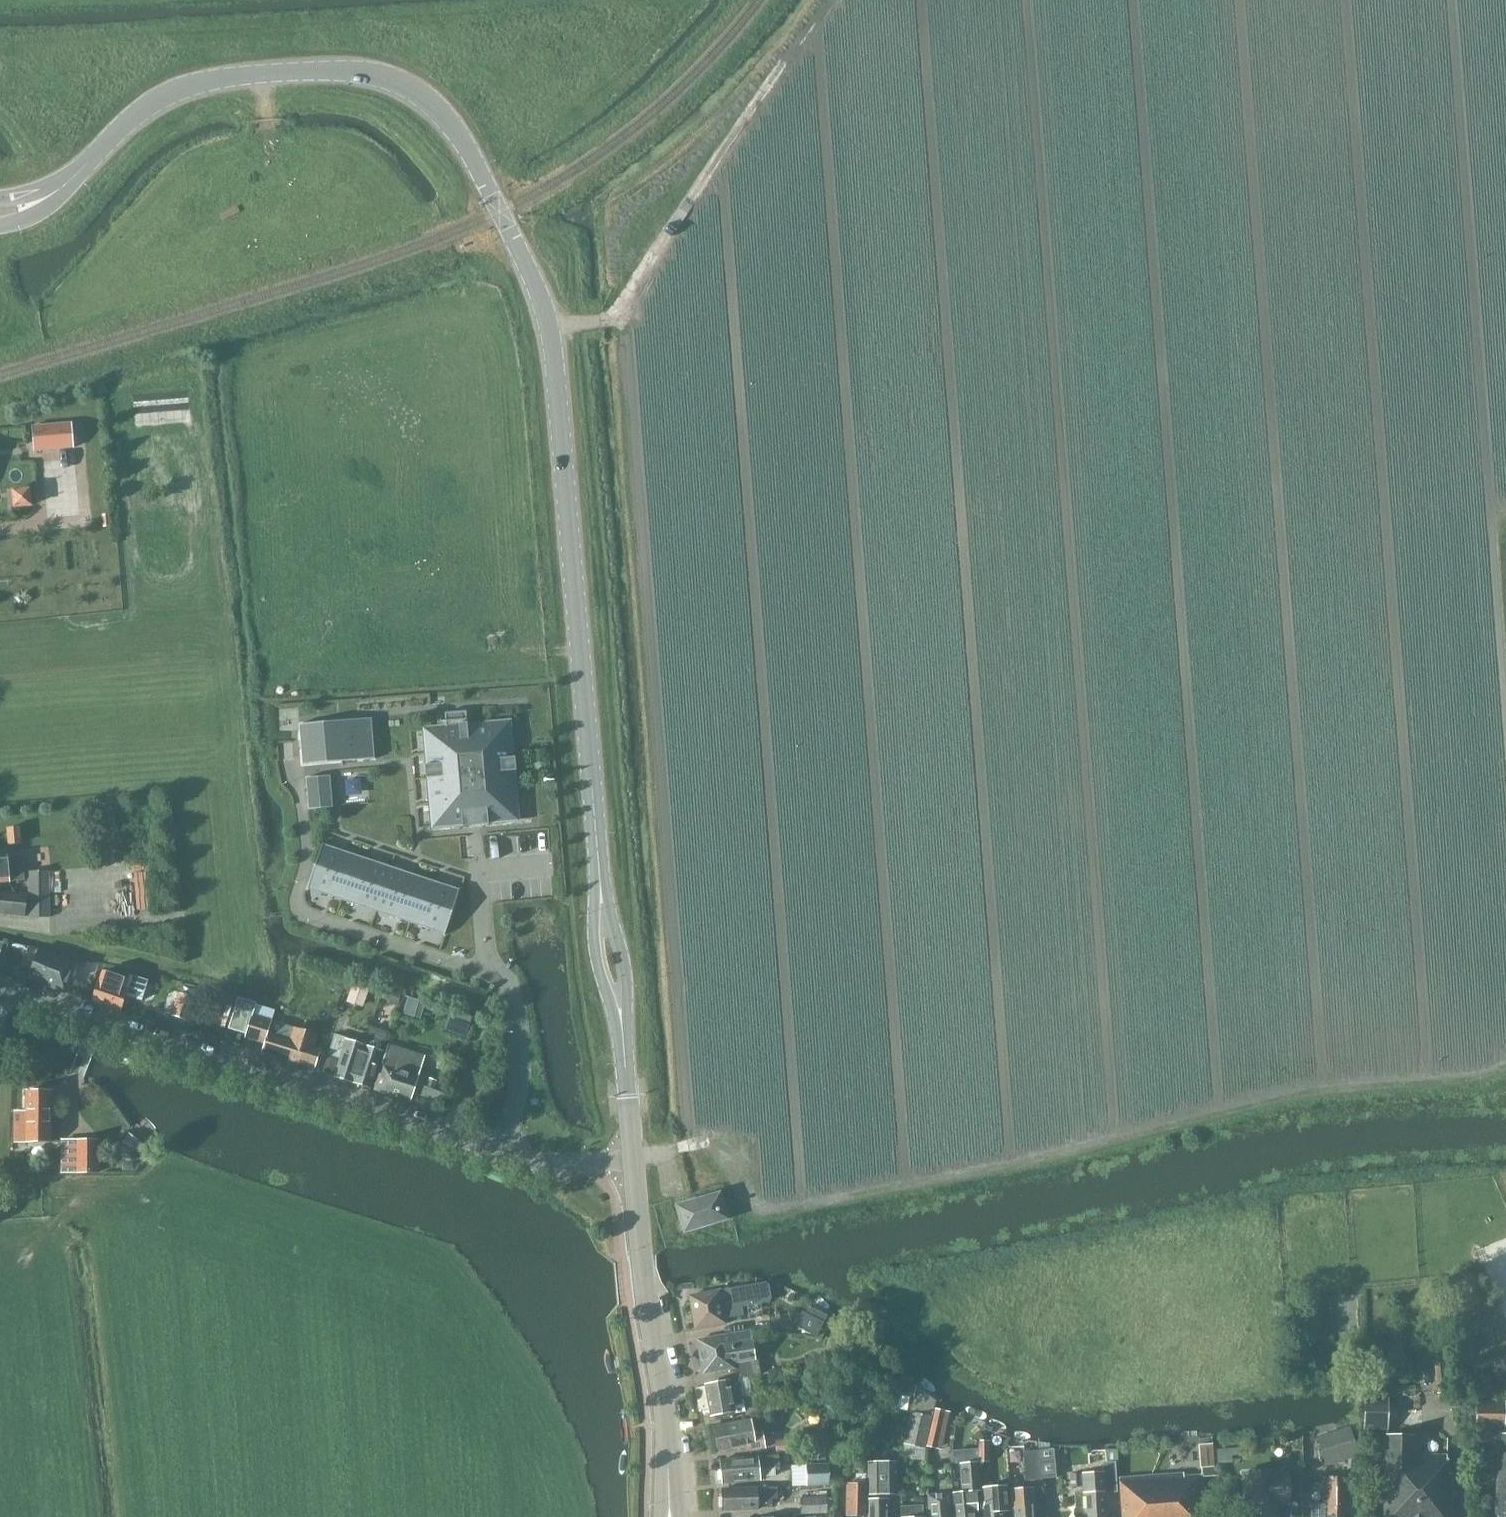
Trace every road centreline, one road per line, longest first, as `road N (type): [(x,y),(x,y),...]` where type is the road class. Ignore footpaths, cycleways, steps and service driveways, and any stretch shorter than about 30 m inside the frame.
road 1 (tertiary): [(0,217),(48,197),(153,101),(195,84),(286,72),(356,74),(413,92),(439,113),(521,254),(548,331),(600,876)]
road 2 (unclassified): [(633,1163),(559,1166),(503,1156),(0,988)]
road 3 (track): [(827,0),(613,320),(548,331)]
road 4 (tertiary): [(669,1516),(633,1163)]
road 5 (tertiary): [(600,876),(592,941),(622,1036)]
road 6 (tertiary): [(622,1036),(624,959),(600,876)]

